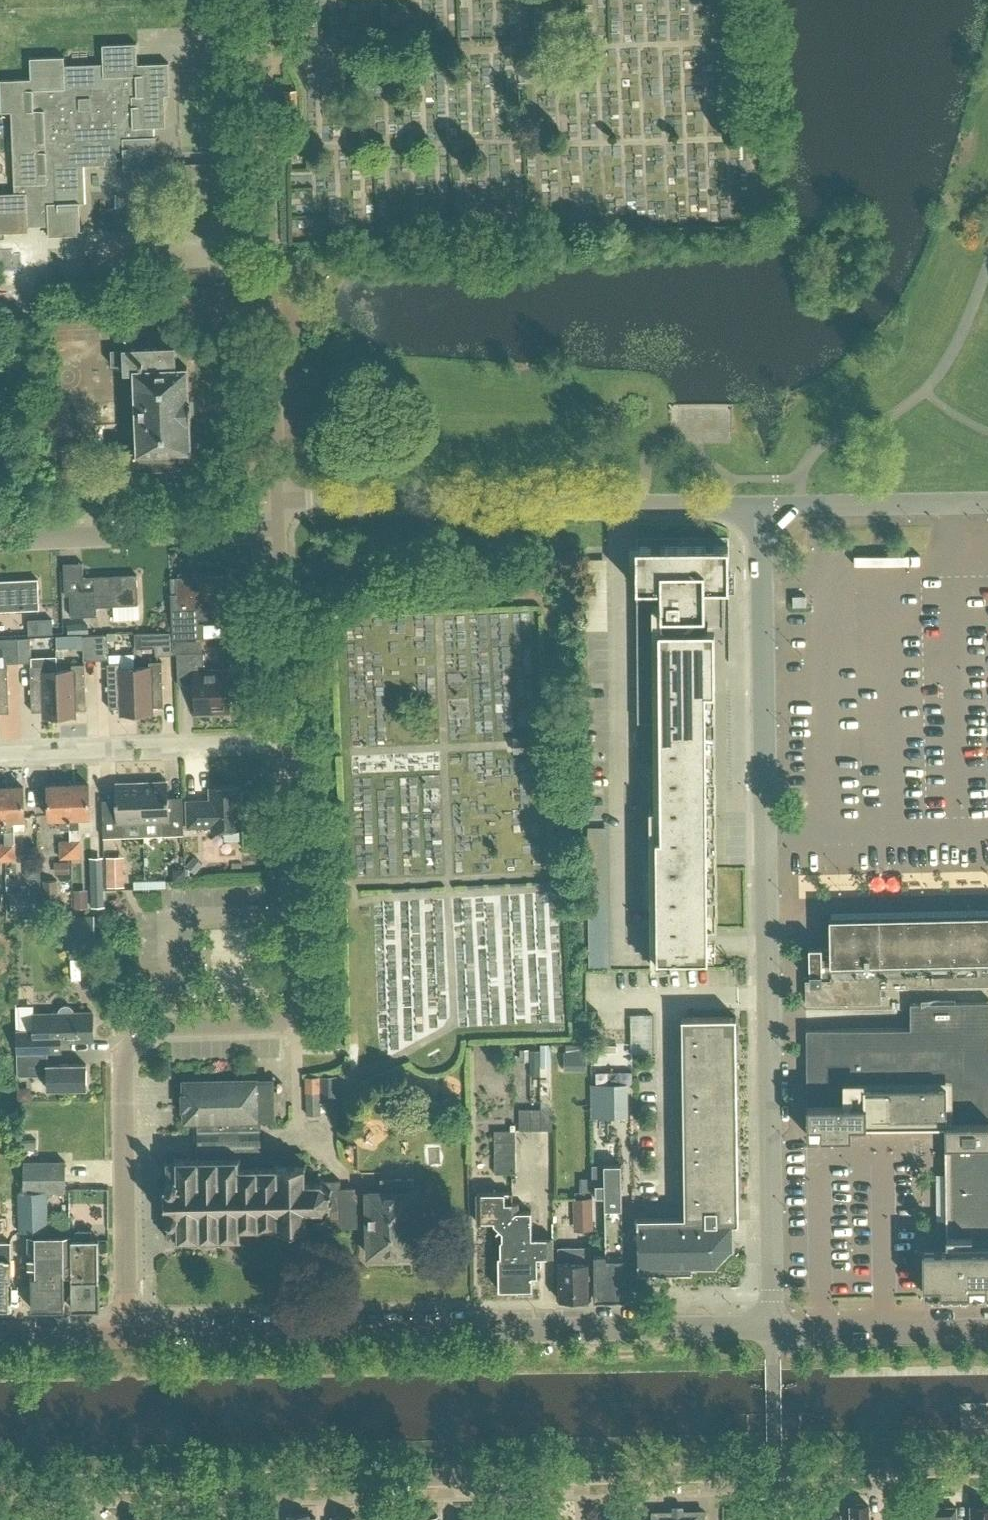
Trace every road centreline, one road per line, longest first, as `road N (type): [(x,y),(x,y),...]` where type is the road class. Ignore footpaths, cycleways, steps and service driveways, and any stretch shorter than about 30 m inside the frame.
road 1 (residential): [(774,1330),(764,506)]
road 2 (unclassified): [(775,1471),(0,1484)]
road 3 (unclassified): [(129,1336),(122,1055),(149,1031),(276,1026),(299,999),(290,741)]
road 4 (secondary): [(774,1330),(129,1336)]
road 5 (unclassified): [(278,498),(257,0)]
road 6 (residential): [(278,498),(764,506)]
road 7 (residential): [(0,751),(290,741)]
road 8 (residential): [(0,539),(278,526)]
road 9 (residential): [(764,506),(987,501)]
road 10 (unclassified): [(290,741),(278,526)]
road 11 (secondary): [(987,1329),(774,1330)]
road 12 (unclassified): [(987,1467),(775,1471)]
road 13 (unclassified): [(774,1330),(775,1471)]
road 14 (secondary): [(129,1336),(0,1339)]

